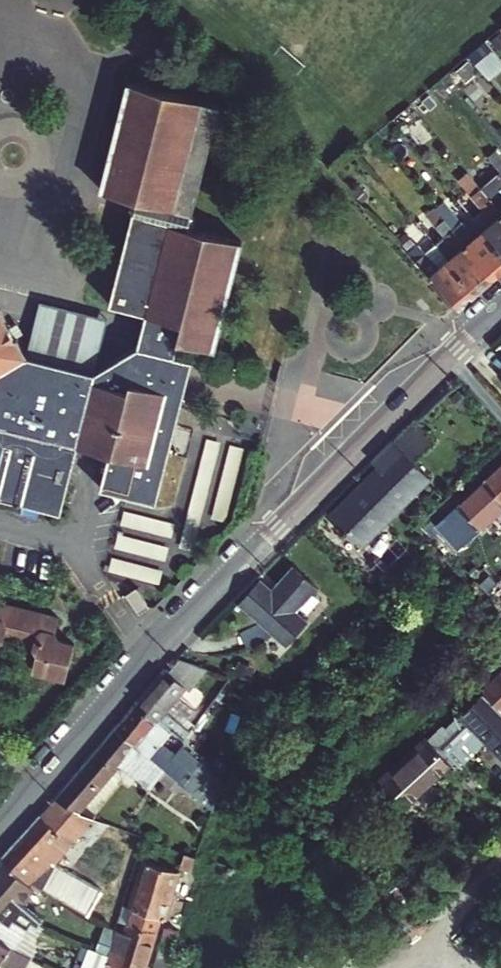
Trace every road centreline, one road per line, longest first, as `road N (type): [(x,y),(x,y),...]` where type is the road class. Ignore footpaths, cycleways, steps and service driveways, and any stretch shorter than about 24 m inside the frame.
road 1 (residential): [(0,829),(186,620),(445,361)]

